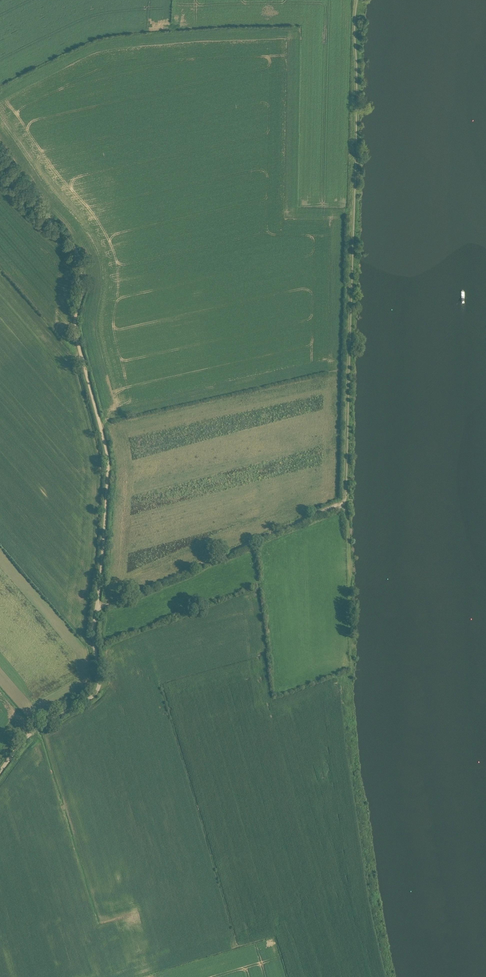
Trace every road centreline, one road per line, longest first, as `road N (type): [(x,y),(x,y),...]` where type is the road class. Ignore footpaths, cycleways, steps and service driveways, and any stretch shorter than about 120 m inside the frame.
road 1 (track): [(343,504),(357,0)]
road 2 (track): [(97,607),(108,469),(75,332),(82,269),(70,240),(0,155)]
road 3 (track): [(97,607),(343,504)]
road 4 (track): [(0,771),(38,729),(97,695),(97,607)]
road 5 (track): [(343,504),(351,667)]

